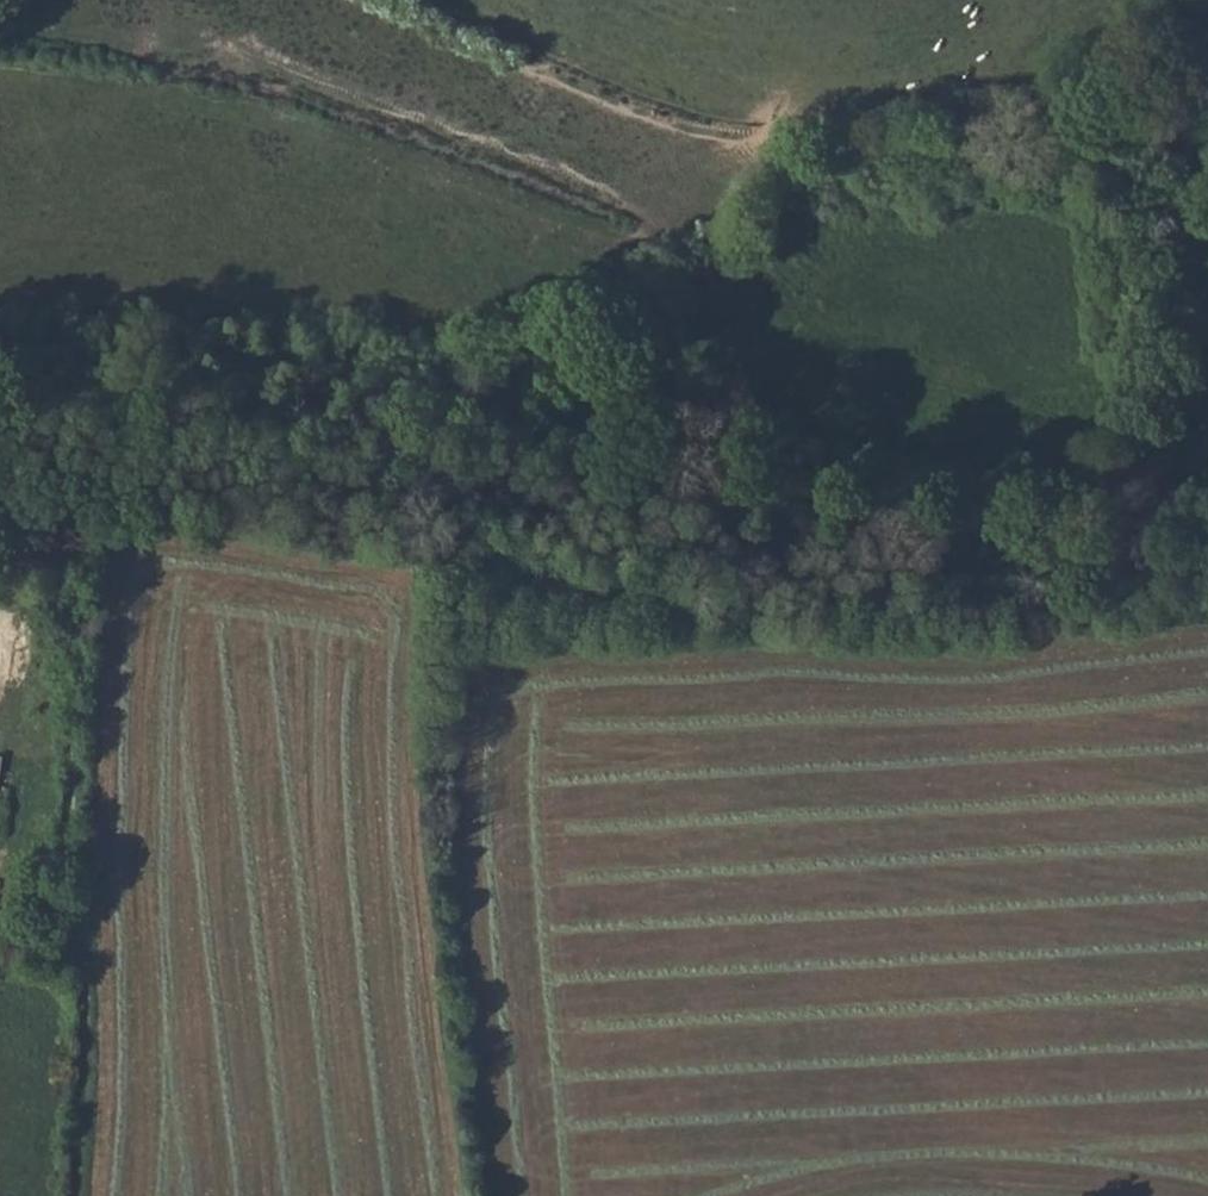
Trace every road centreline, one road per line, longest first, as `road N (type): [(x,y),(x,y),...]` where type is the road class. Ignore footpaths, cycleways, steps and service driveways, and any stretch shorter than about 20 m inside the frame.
road 1 (track): [(929,135),(717,131),(469,44),(410,0)]
road 2 (track): [(1207,2),(1065,83),(845,167)]

